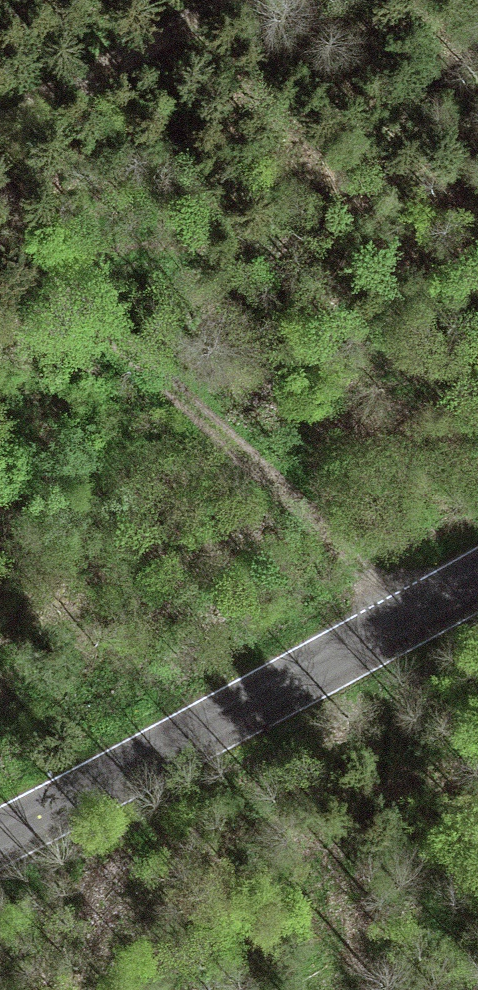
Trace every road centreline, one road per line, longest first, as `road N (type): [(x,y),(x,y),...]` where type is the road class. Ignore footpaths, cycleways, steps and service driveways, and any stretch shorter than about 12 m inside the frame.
road 1 (tertiary): [(477,575),(0,837)]
road 2 (track): [(412,610),(185,396),(105,332),(0,265)]
road 3 (track): [(0,112),(199,0)]

